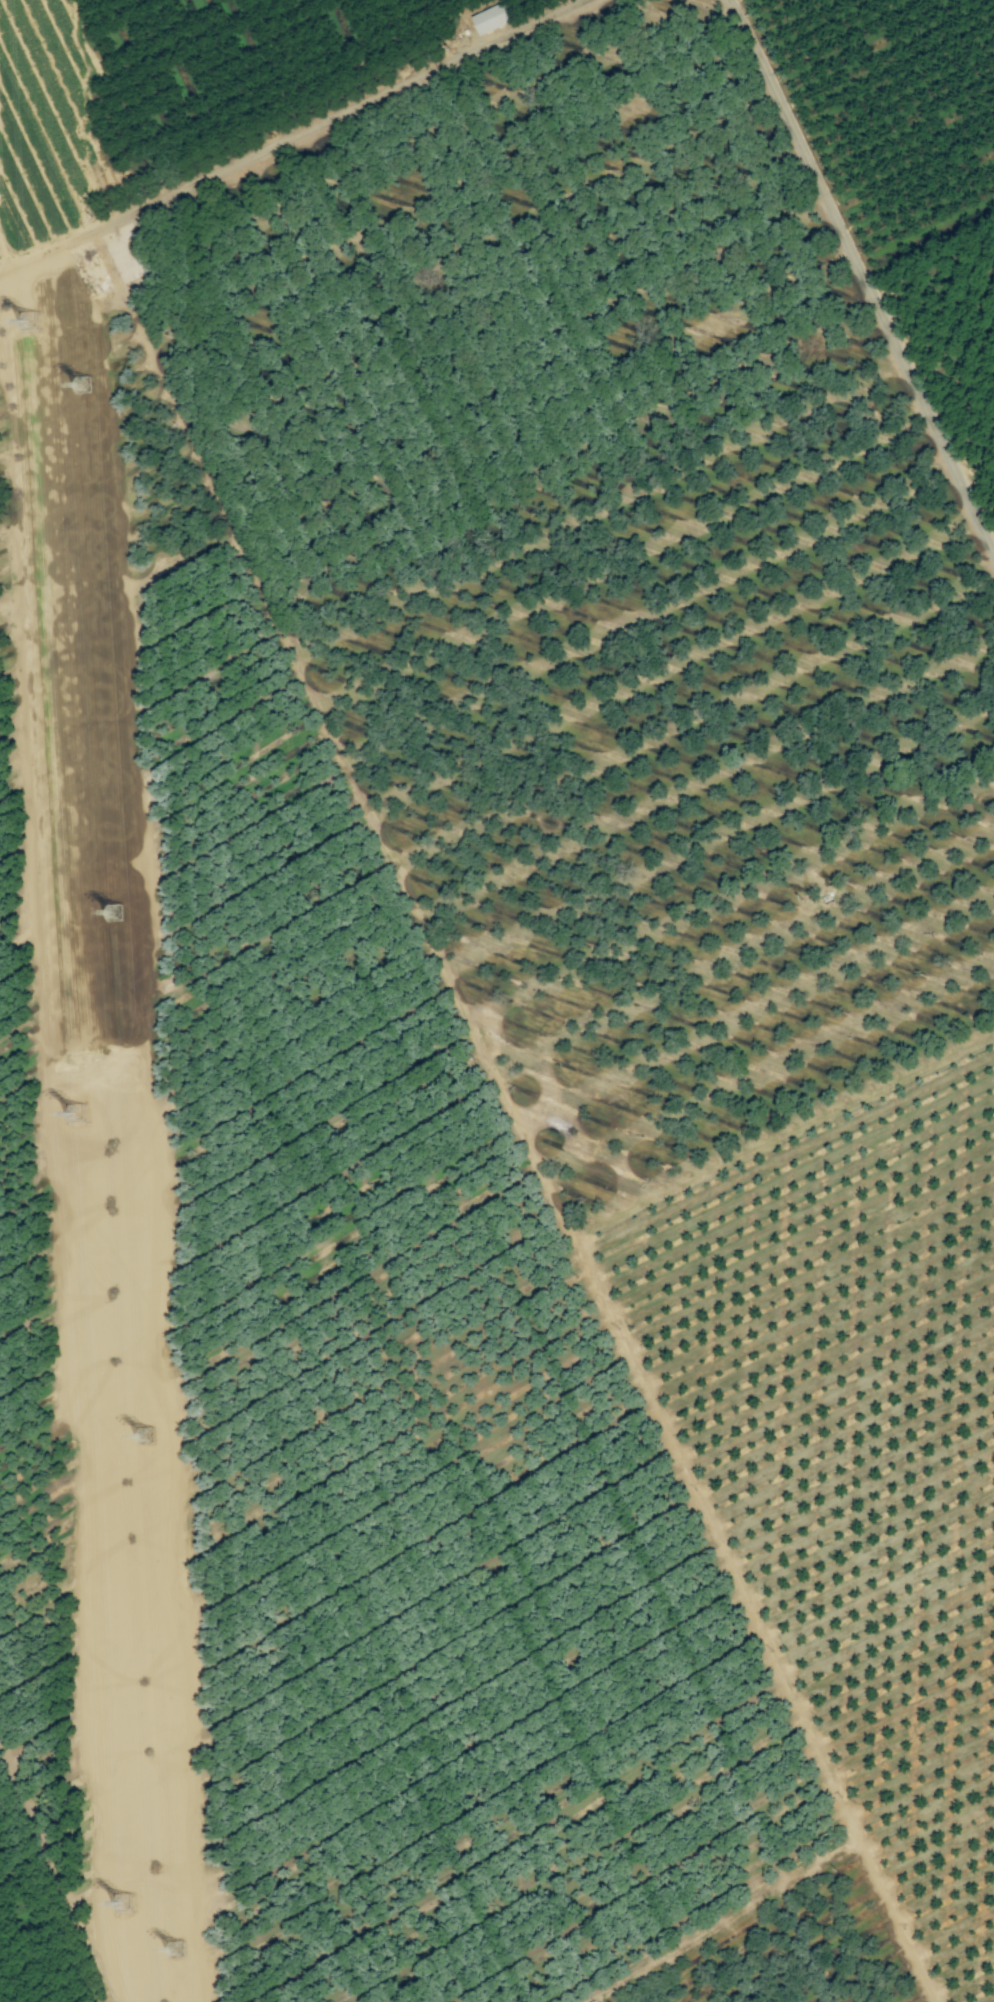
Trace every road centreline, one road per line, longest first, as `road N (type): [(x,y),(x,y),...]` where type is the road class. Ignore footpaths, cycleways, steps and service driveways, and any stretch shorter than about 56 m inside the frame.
road 1 (residential): [(924,2001),(721,1503),(364,739),(223,267),(89,234)]
road 2 (residential): [(993,555),(733,0)]

